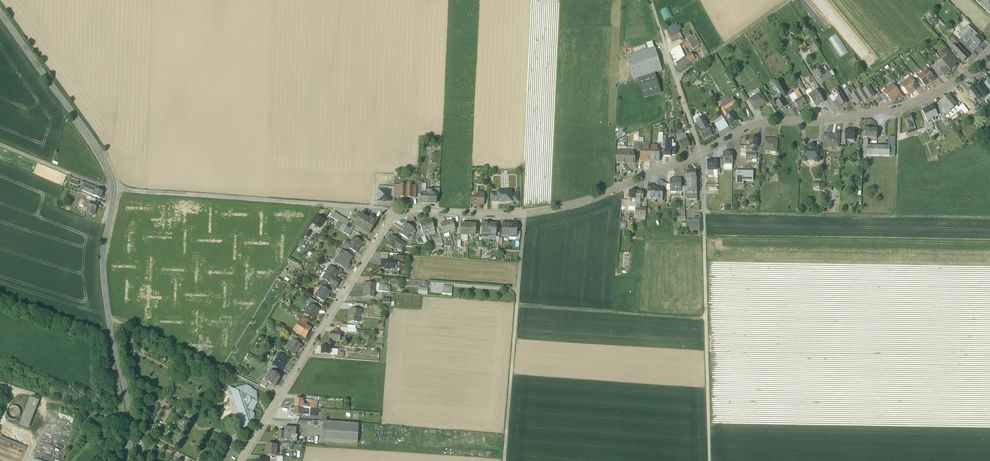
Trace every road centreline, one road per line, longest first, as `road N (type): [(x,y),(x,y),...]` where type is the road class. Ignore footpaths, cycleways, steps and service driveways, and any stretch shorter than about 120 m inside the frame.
road 1 (residential): [(394,216),(573,204),(759,123),(909,105),(989,52)]
road 2 (residential): [(241,460),(394,216)]
road 3 (track): [(989,218),(704,212)]
road 4 (unclassified): [(394,216),(369,207),(113,190)]
road 5 (tertiary): [(127,460),(129,409),(103,271),(113,190)]
road 6 (track): [(710,460),(704,212)]
road 7 (track): [(504,460),(524,213)]
road 8 (track): [(704,212),(702,159),(651,0)]
road 9 (tertiary): [(113,190),(94,144),(0,12)]
road 10 (track): [(706,318),(516,306)]
road 11 (track): [(0,383),(130,426)]
road 12 (track): [(113,190),(0,145)]

